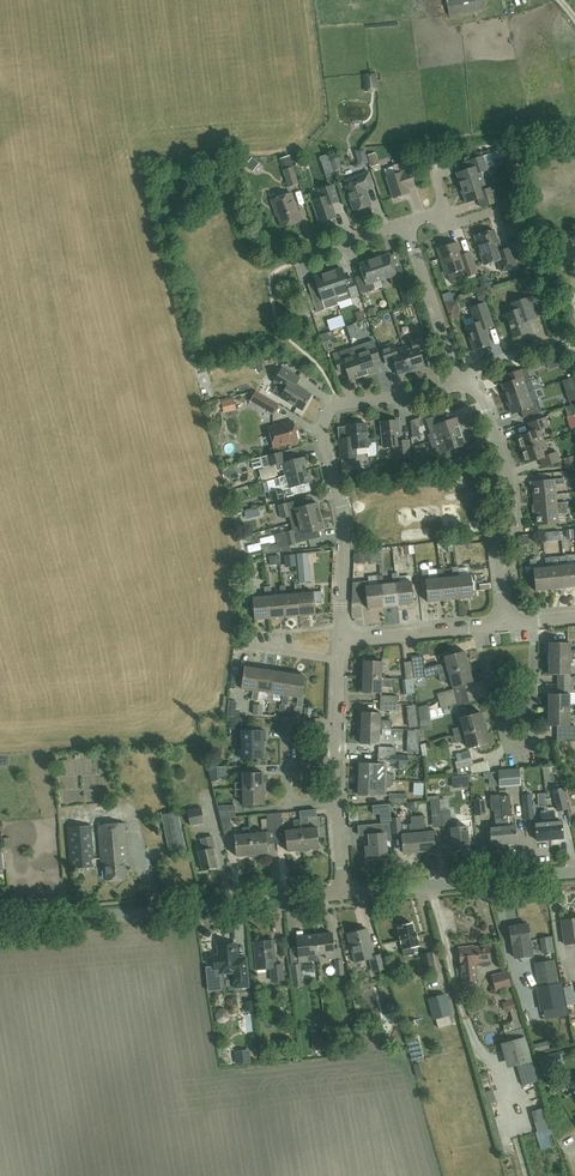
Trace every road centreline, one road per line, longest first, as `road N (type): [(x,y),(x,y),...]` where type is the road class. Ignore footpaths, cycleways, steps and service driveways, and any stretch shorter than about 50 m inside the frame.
road 1 (residential): [(341,637),(342,511),(320,427),(326,412),(460,384)]
road 2 (tertiary): [(0,925),(345,895)]
road 3 (residential): [(475,626),(508,750),(532,746),(535,620)]
road 4 (residential): [(506,623),(498,552),(513,495),(475,378)]
road 5 (tertiary): [(345,895),(574,872)]
road 6 (residential): [(335,801),(288,805),(287,725),(337,726)]
road 7 (residential): [(460,384),(406,223)]
road 8 (residential): [(341,637),(475,626)]

